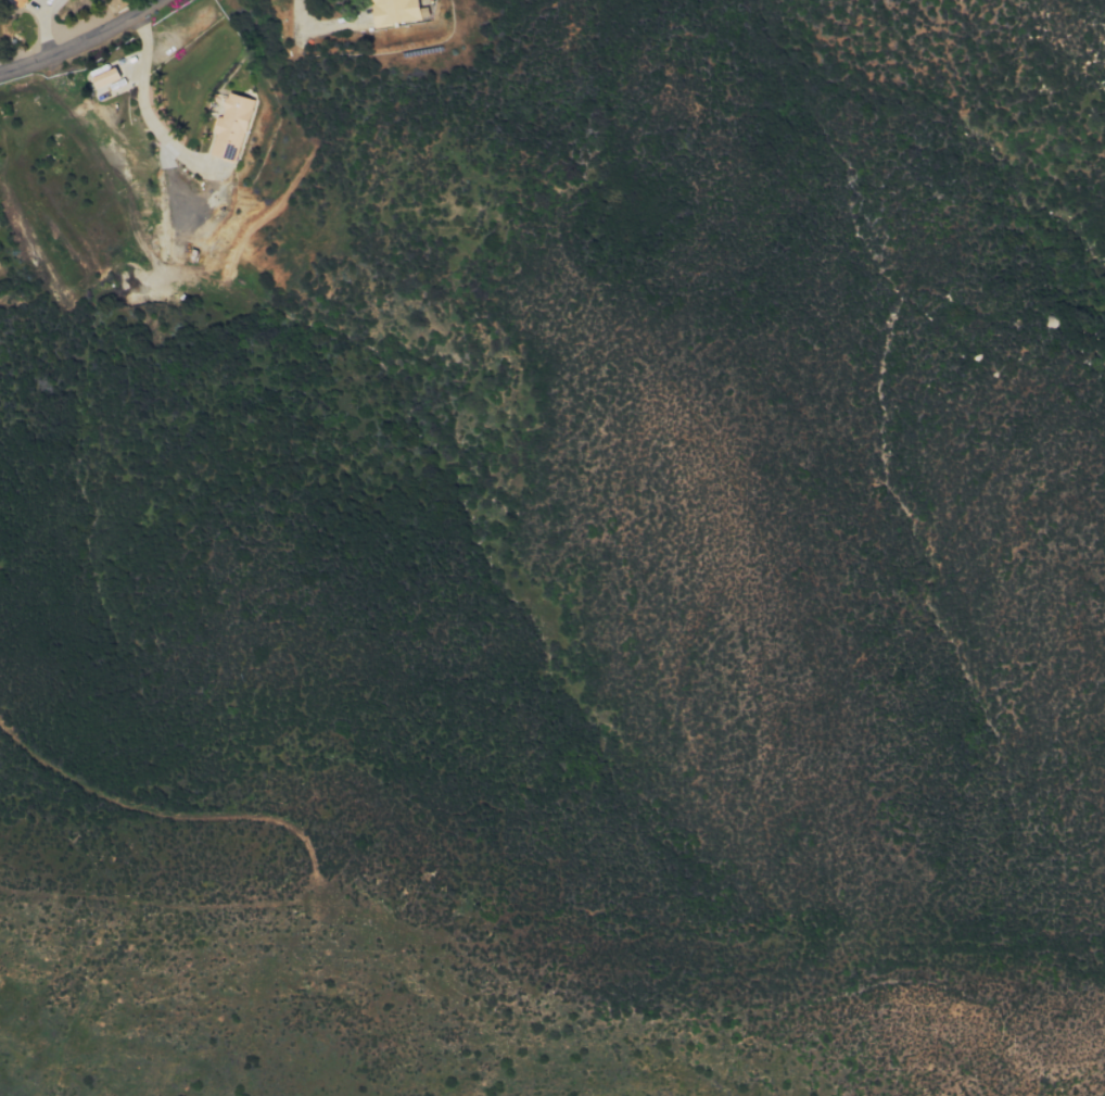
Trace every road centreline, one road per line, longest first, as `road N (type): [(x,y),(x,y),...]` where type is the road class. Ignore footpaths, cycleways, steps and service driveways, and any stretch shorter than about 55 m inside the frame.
road 1 (track): [(0,709),(115,790),(174,802),(282,805),(308,821),(319,865)]
road 2 (residential): [(0,74),(61,54),(160,0)]

